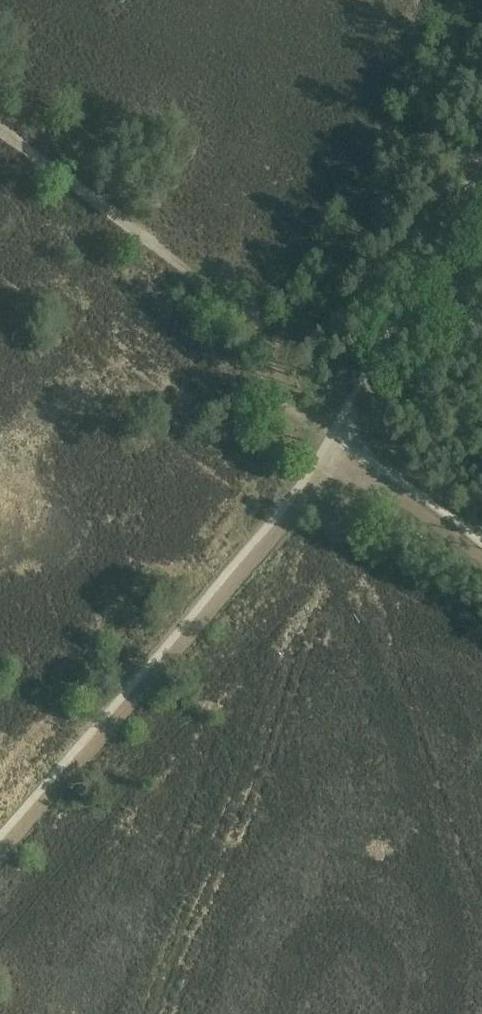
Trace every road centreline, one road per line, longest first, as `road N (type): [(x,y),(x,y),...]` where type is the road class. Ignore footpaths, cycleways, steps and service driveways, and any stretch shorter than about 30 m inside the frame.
road 1 (track): [(341,452),(304,505),(0,852)]
road 2 (track): [(334,431),(0,134)]
road 3 (track): [(481,188),(341,452)]
road 4 (track): [(341,452),(481,560)]

